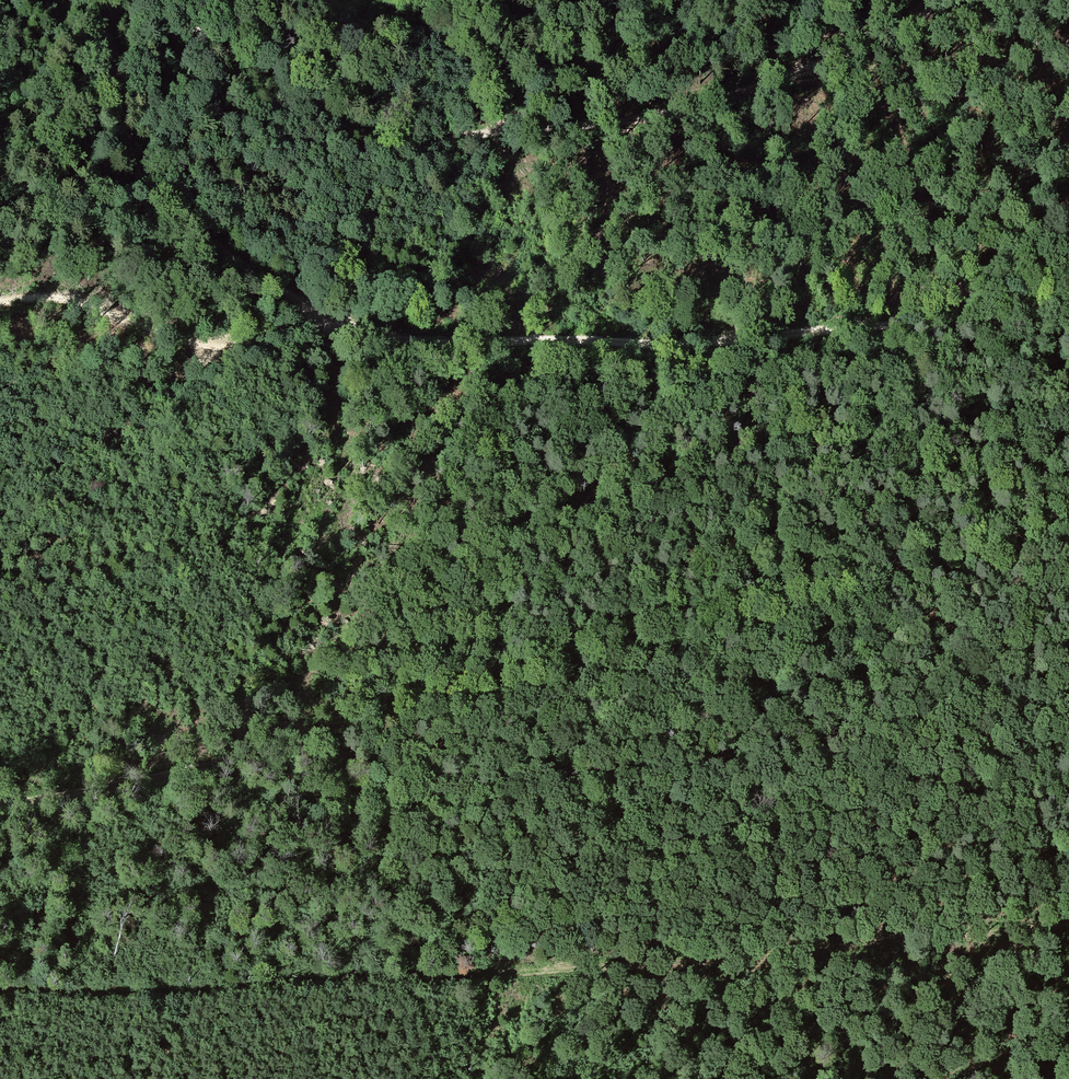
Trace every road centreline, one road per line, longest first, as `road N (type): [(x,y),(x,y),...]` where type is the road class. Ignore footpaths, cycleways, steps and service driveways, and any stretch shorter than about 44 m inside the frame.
road 1 (track): [(1068,312),(656,346),(415,342),(354,330),(177,221),(142,183),(115,79),(121,0)]
road 2 (track): [(1068,525),(680,660),(0,803)]
road 3 (track): [(0,995),(149,997),(721,961),(1068,925)]
road 4 (track): [(165,0),(191,29),(314,116),(396,151),(664,114),(820,65),(954,0)]
road 5 (track): [(336,324),(229,351),(72,298),(0,302)]
road 6 (track): [(1068,51),(820,65)]
road 7 (track): [(1068,245),(947,299),(847,329)]

